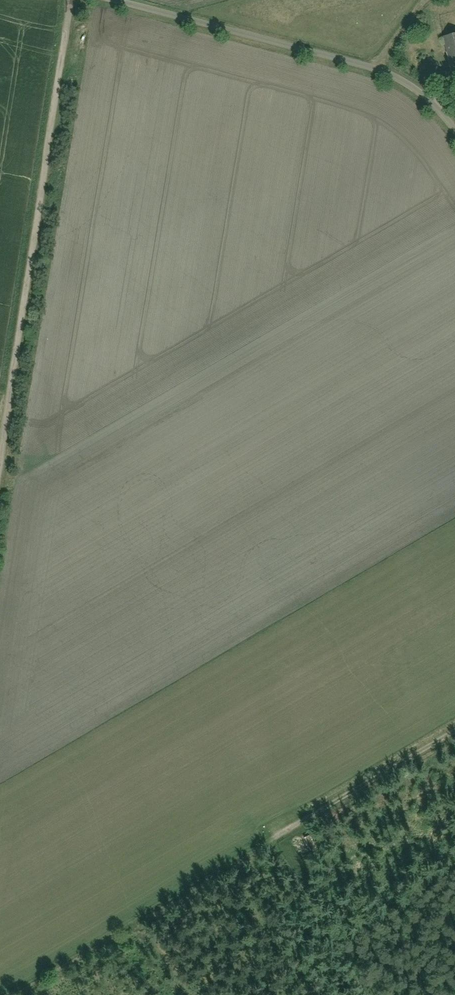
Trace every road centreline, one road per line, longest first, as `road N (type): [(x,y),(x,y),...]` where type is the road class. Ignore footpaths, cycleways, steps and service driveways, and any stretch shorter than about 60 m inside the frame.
road 1 (track): [(10,994),(454,732)]
road 2 (track): [(72,0),(0,482)]
road 3 (residential): [(112,0),(379,69),(409,84),(454,130)]

